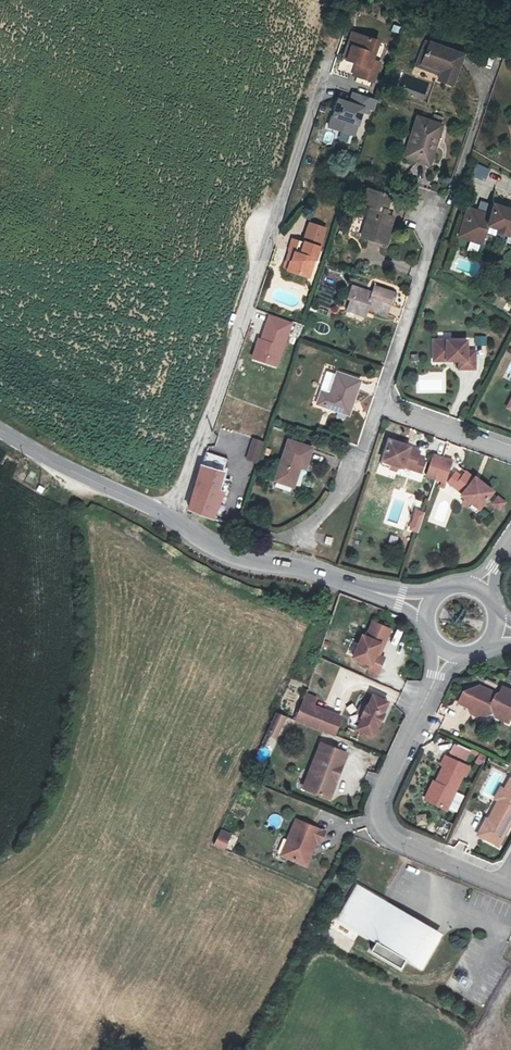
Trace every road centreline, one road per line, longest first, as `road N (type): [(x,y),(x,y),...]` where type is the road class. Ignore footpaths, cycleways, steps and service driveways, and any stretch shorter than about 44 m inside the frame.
road 1 (residential): [(170,517),(321,82)]
road 2 (residential): [(446,657),(384,790),(382,812),(406,844),(501,884)]
road 3 (secondary): [(170,517),(245,560),(298,567),(426,610)]
road 4 (residential): [(378,409),(439,220),(423,210)]
road 5 (secondary): [(0,430),(58,467),(170,517)]
road 6 (residential): [(296,538),(358,468),(378,409)]
road 7 (residential): [(378,409),(510,454)]

